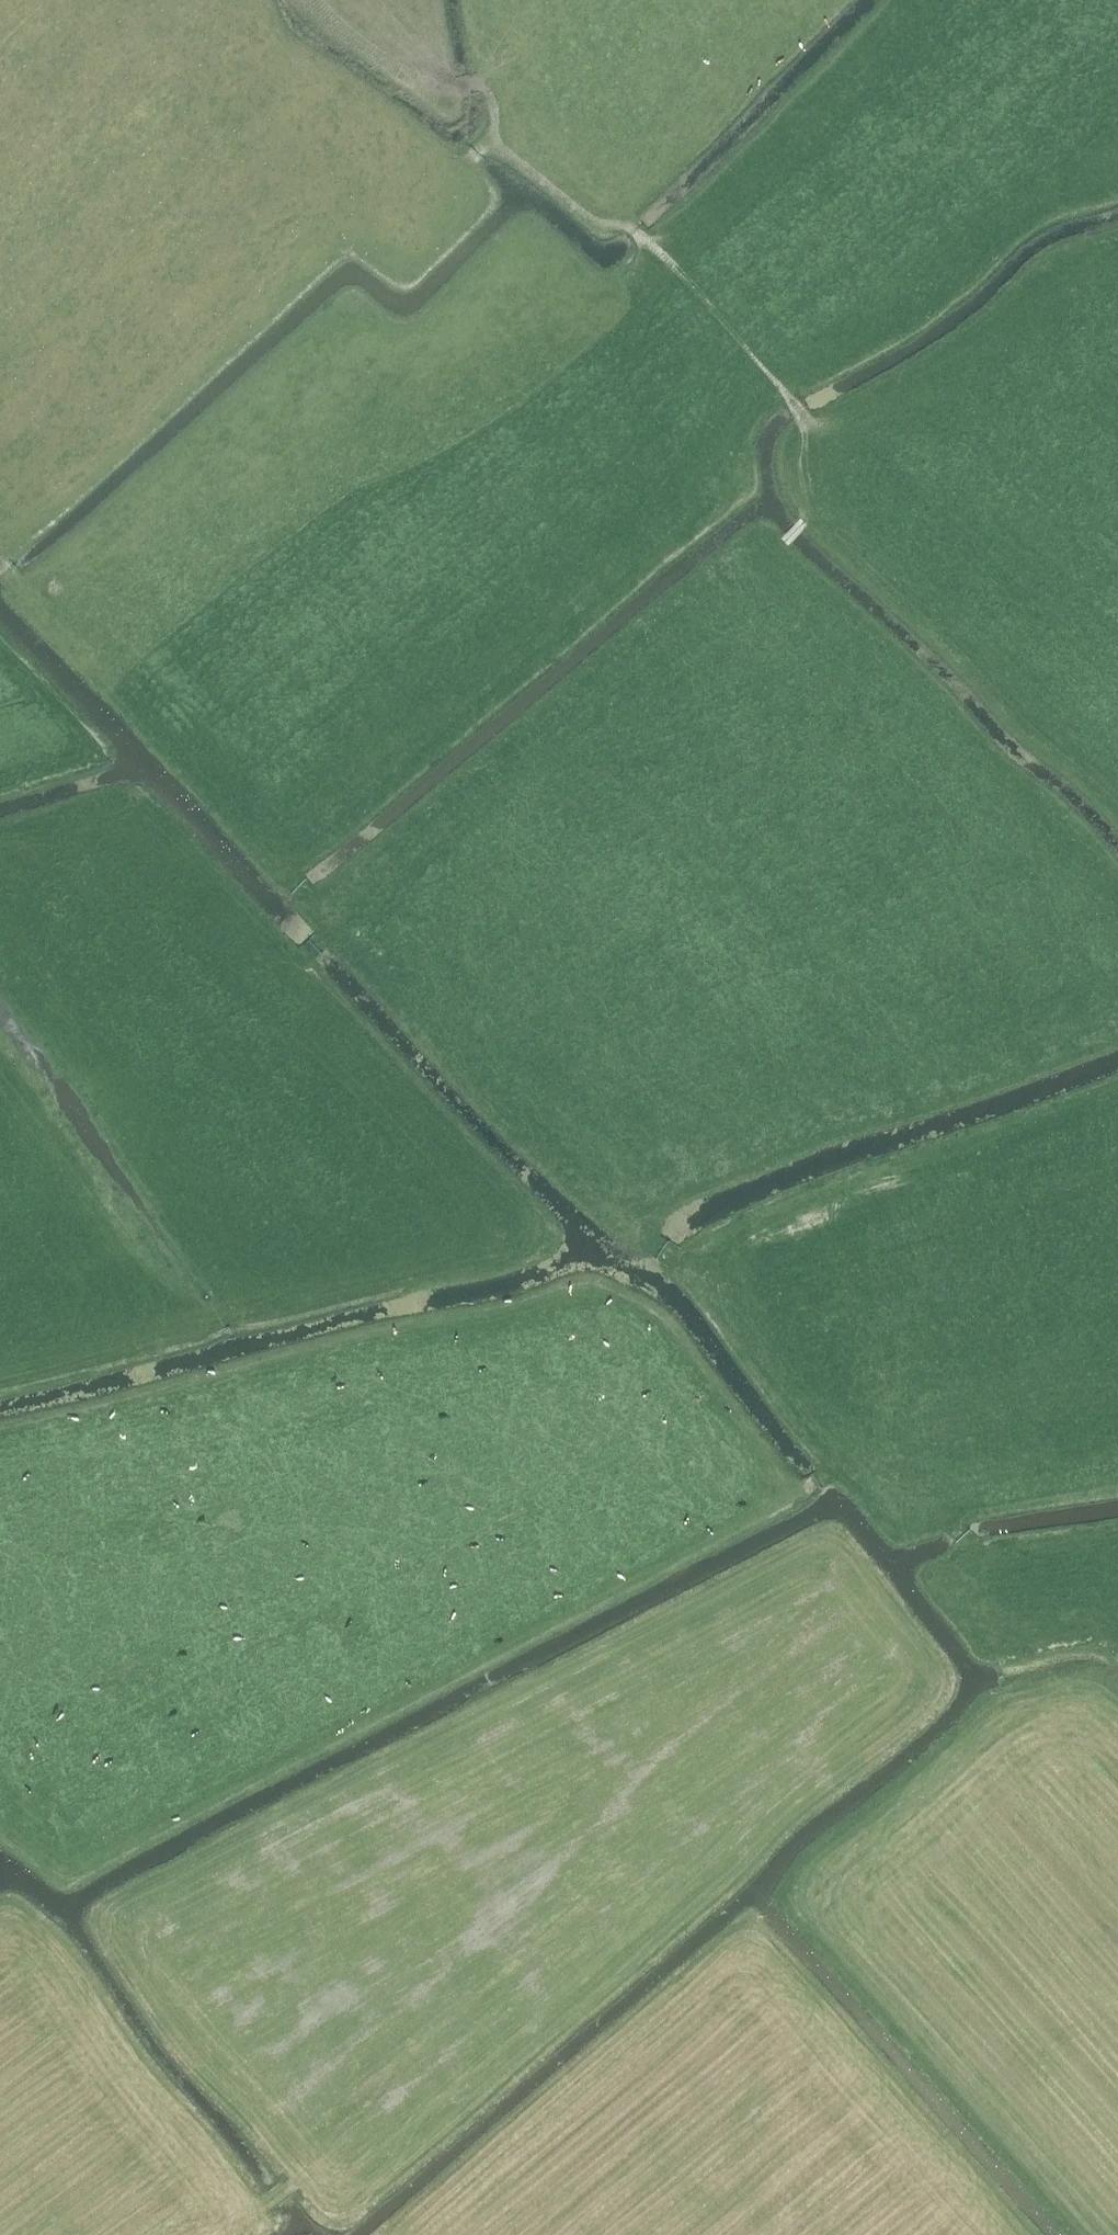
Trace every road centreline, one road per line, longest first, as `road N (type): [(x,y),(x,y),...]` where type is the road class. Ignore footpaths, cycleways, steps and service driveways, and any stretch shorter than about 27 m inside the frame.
road 1 (track): [(310,0),(342,38),(400,78),(437,88),(485,86)]

